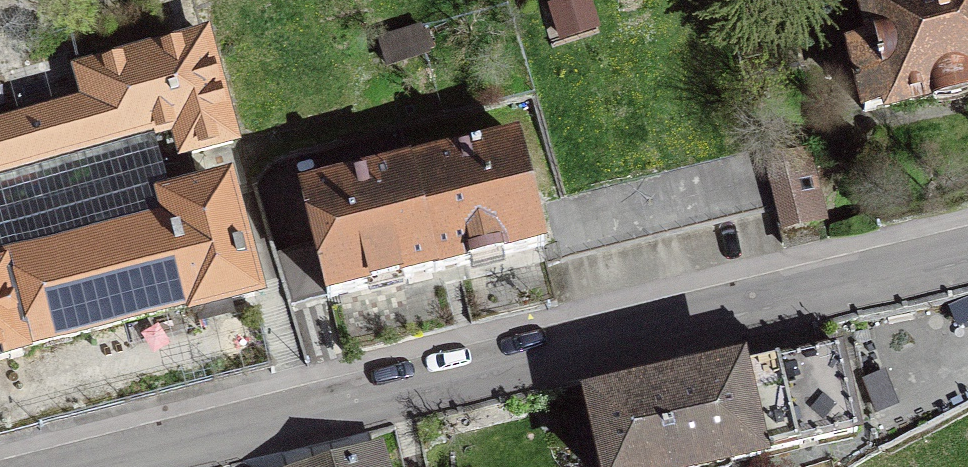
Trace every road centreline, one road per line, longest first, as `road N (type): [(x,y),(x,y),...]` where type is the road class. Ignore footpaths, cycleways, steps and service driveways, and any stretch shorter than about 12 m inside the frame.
road 1 (residential): [(967,248),(64,466)]

